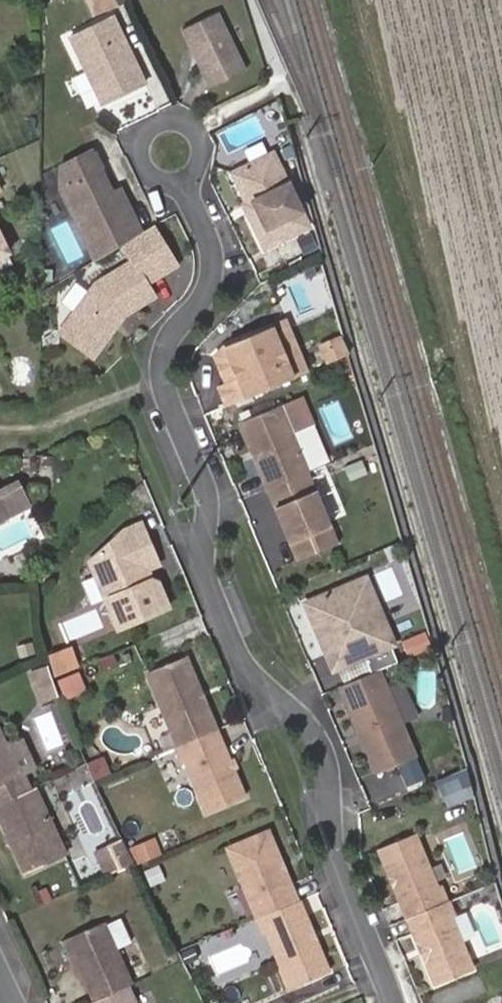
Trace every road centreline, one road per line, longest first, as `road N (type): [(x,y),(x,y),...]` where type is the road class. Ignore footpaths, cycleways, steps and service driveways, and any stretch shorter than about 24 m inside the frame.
road 1 (residential): [(398,1002),(337,869),(337,767),(322,737),(230,649),(203,568),(208,493),(163,366),(170,337),(211,279),(212,251),(190,182)]
road 2 (residential): [(190,182),(205,169),(205,131),(170,115),(152,123),(142,160),(170,184)]

